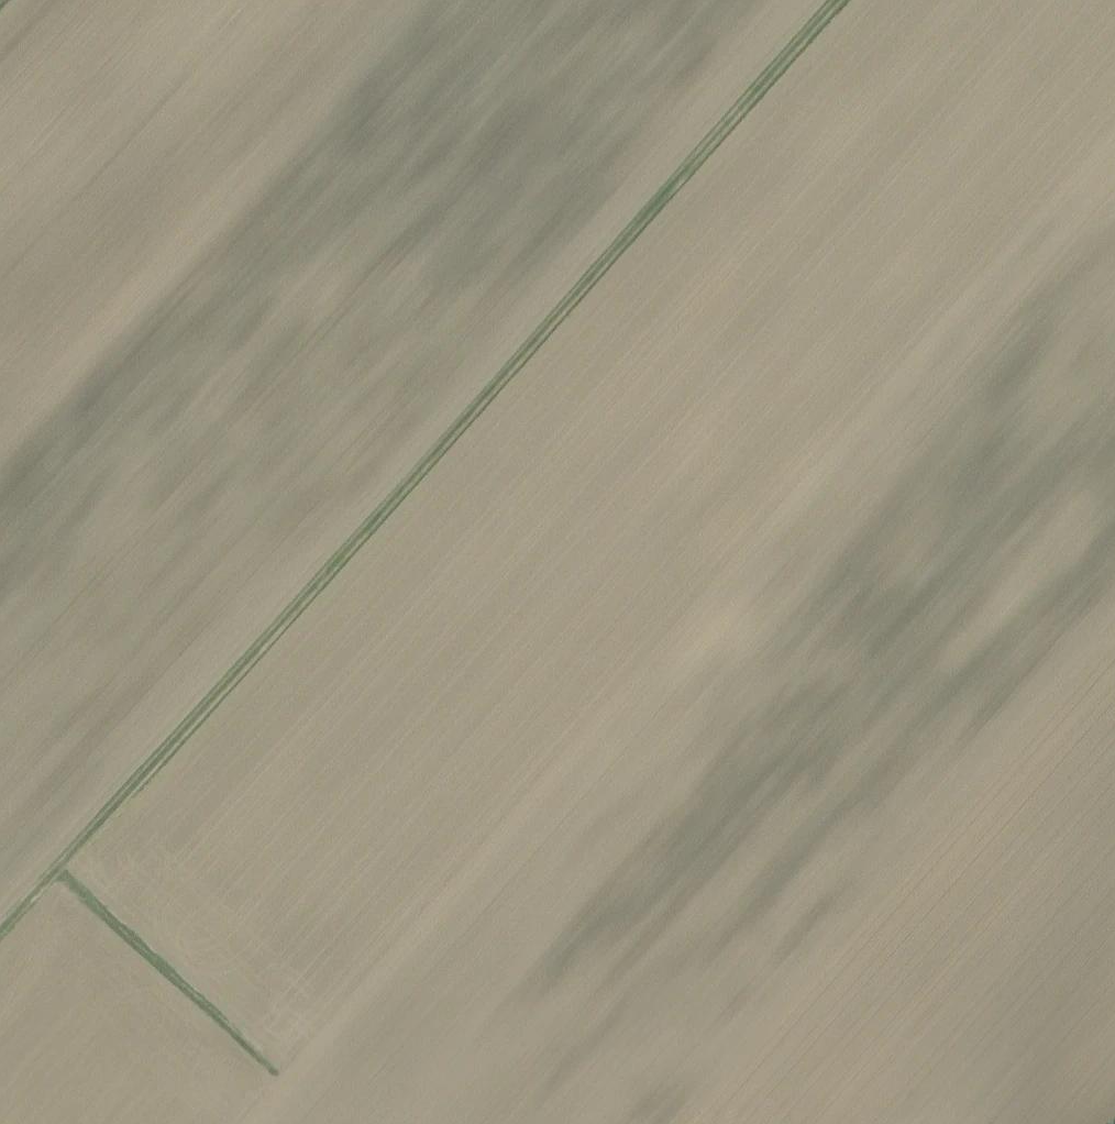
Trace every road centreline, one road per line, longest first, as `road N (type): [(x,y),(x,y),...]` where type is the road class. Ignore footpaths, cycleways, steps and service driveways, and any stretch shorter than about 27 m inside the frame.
road 1 (track): [(0,951),(82,871),(852,0)]

